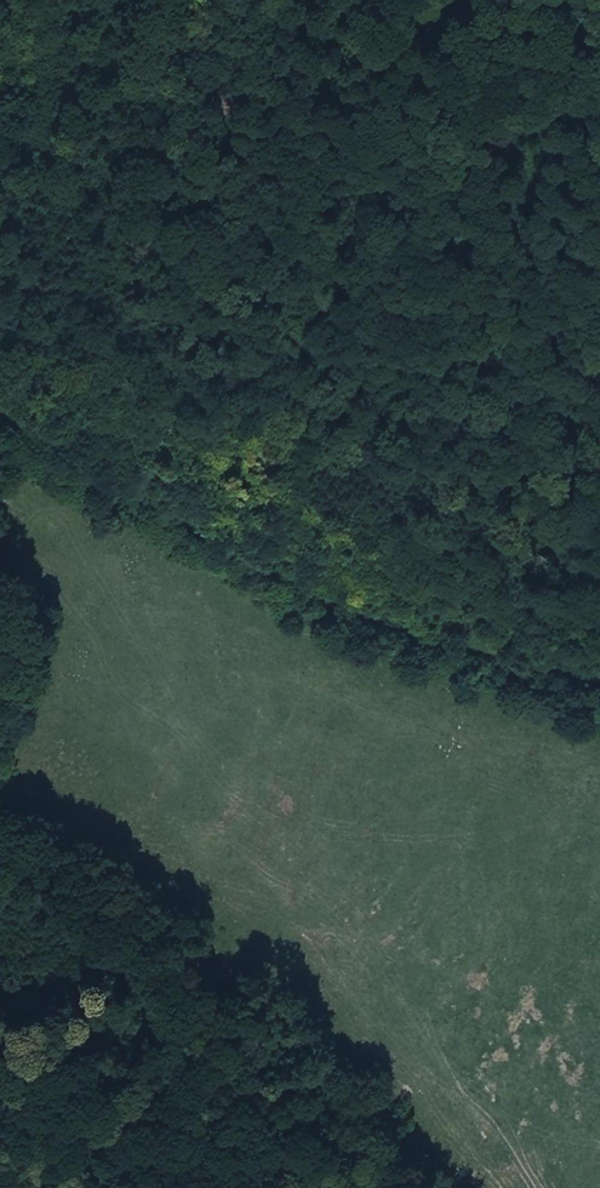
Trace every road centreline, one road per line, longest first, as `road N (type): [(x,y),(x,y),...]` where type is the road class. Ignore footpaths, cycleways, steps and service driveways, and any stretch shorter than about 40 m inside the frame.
road 1 (track): [(0,414),(359,610),(599,684)]

